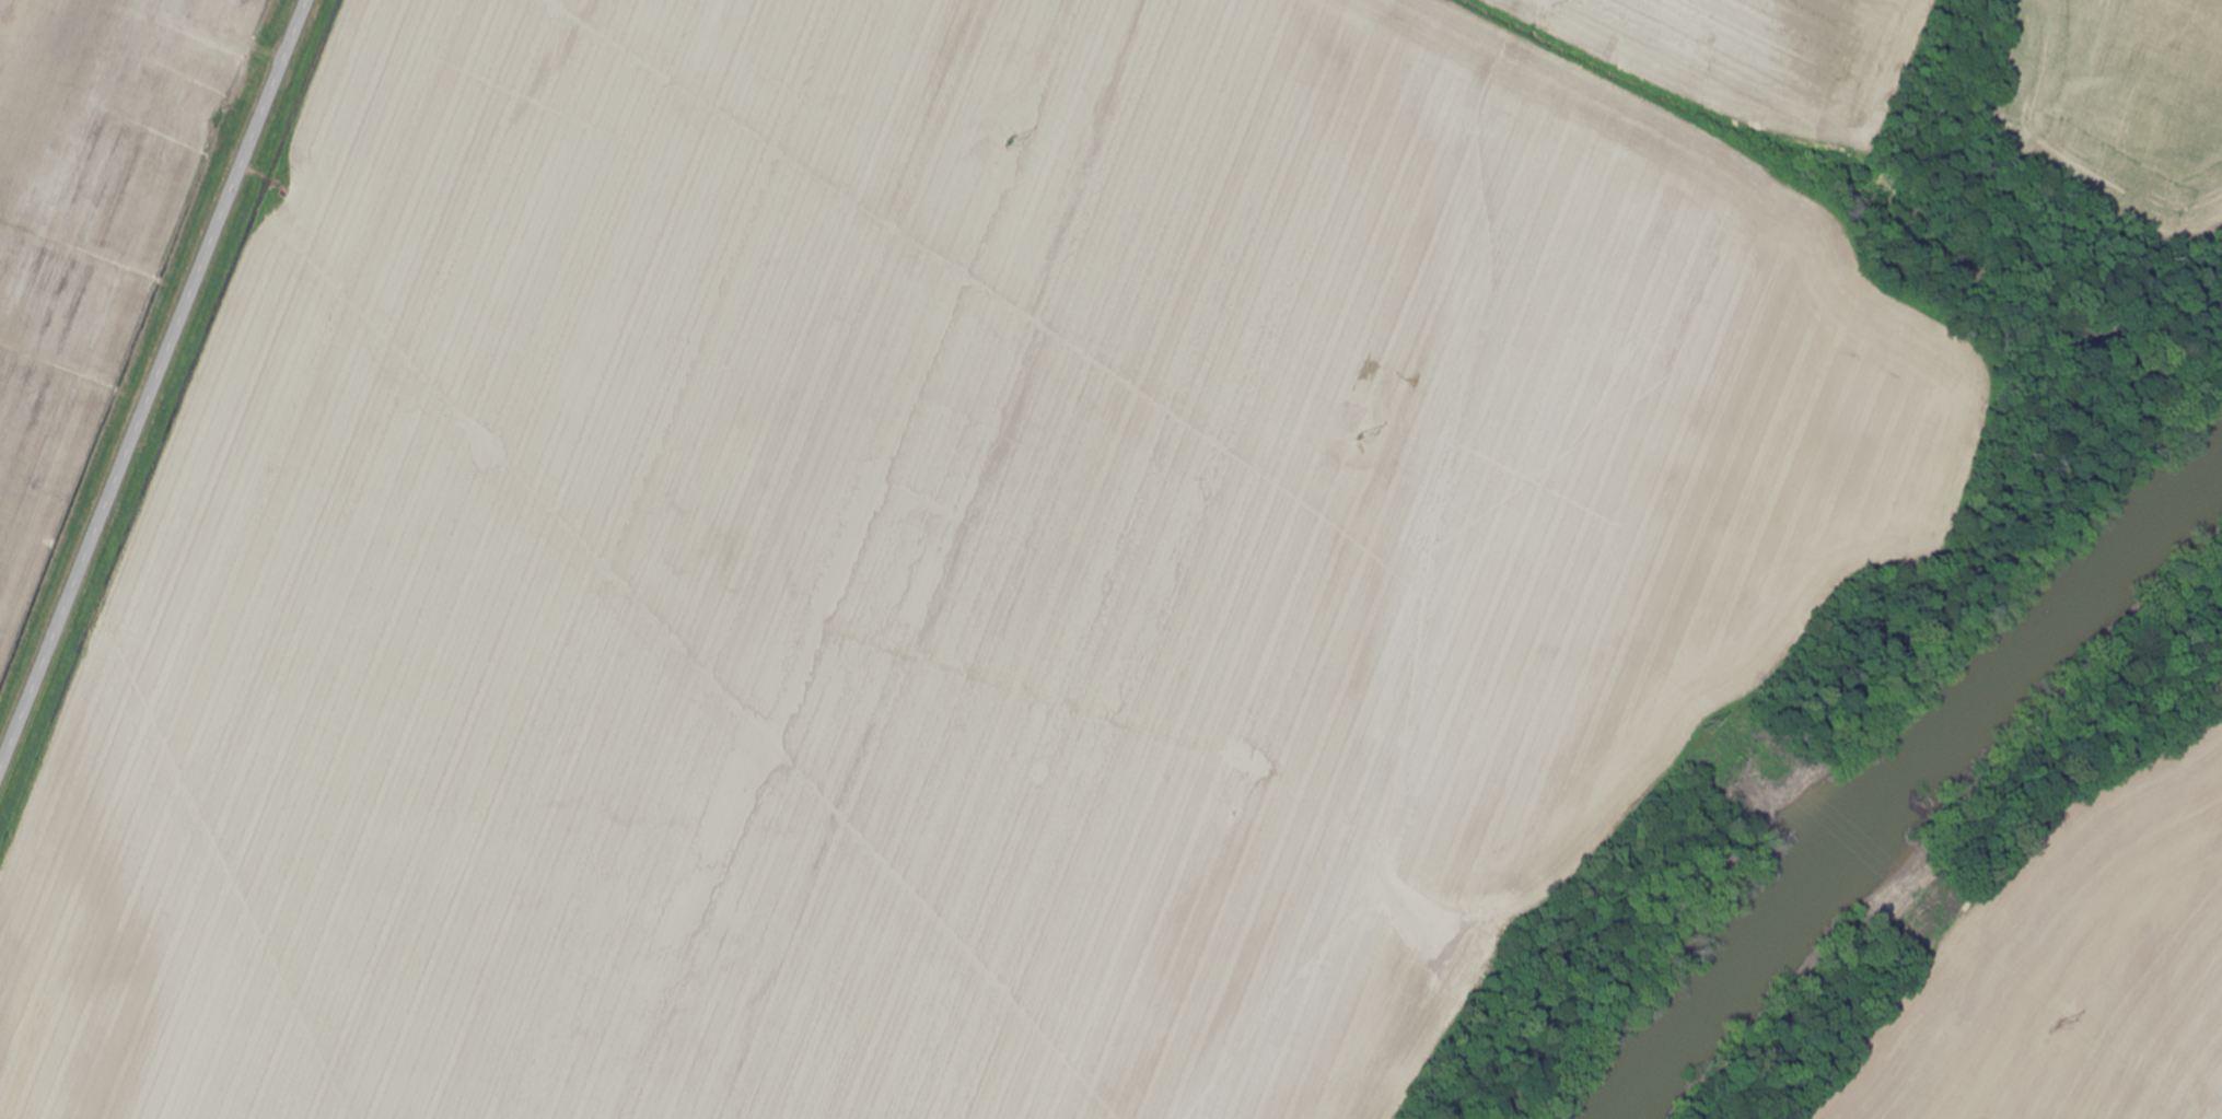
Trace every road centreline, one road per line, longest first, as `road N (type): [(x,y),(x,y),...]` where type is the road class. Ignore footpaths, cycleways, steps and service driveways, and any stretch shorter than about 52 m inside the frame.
road 1 (secondary): [(0,771),(307,0)]

